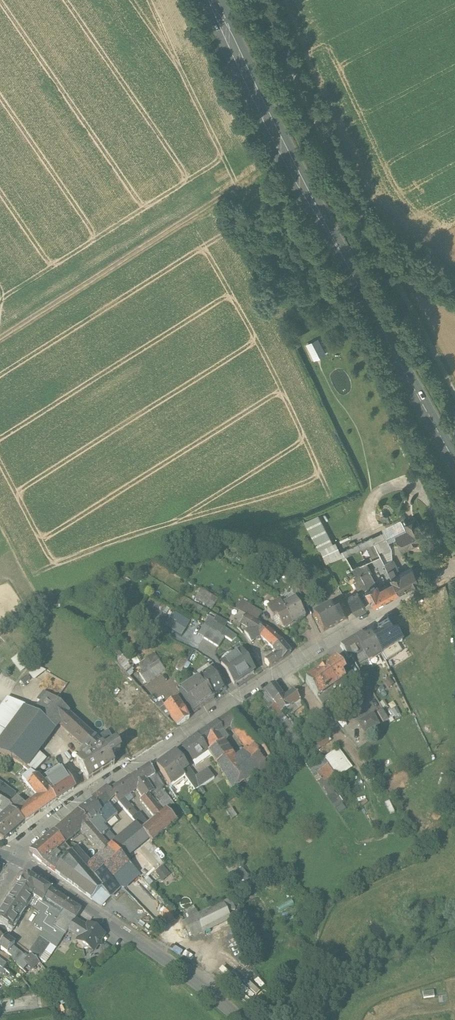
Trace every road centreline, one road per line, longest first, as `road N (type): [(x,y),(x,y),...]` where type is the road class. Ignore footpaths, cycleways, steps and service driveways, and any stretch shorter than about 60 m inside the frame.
road 1 (primary): [(454,477),(262,120),(211,0)]
road 2 (residential): [(17,858),(72,802),(453,567)]
road 3 (track): [(454,396),(266,0)]
road 4 (track): [(0,338),(261,173),(271,176),(292,220)]
road 5 (tertiary): [(238,1019),(89,901),(17,858)]

